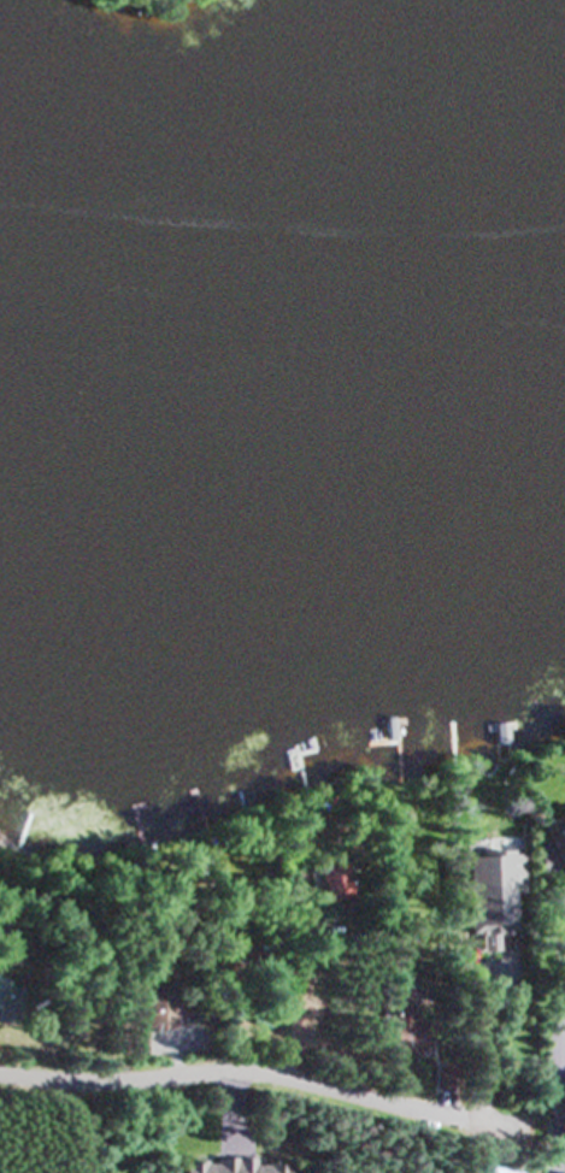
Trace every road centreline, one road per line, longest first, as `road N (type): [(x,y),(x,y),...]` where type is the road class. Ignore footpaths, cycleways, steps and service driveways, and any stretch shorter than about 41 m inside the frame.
road 1 (residential): [(551,1128),(505,1128),(282,1066),(136,1078),(0,1068)]

